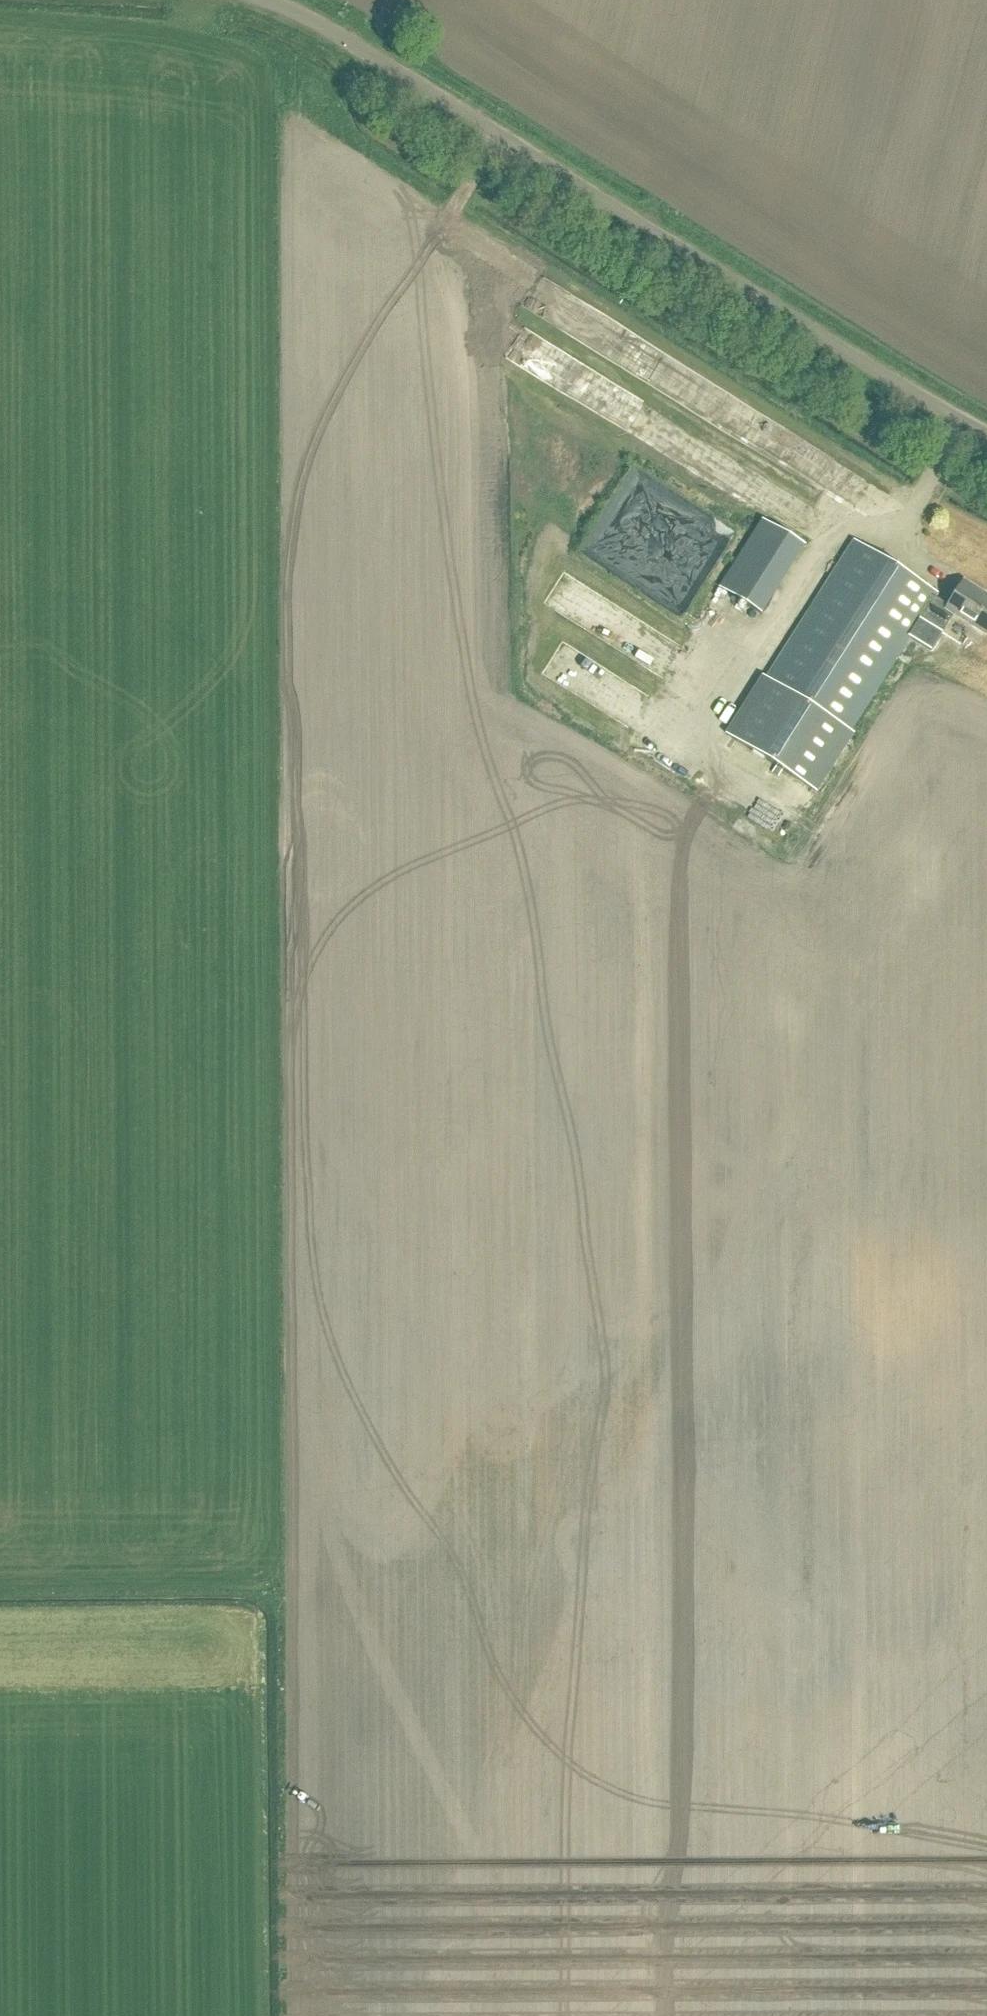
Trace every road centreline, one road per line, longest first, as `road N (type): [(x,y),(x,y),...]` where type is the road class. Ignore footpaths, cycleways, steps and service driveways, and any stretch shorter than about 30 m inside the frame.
road 1 (unclassified): [(264,0),(327,29),(986,436)]

